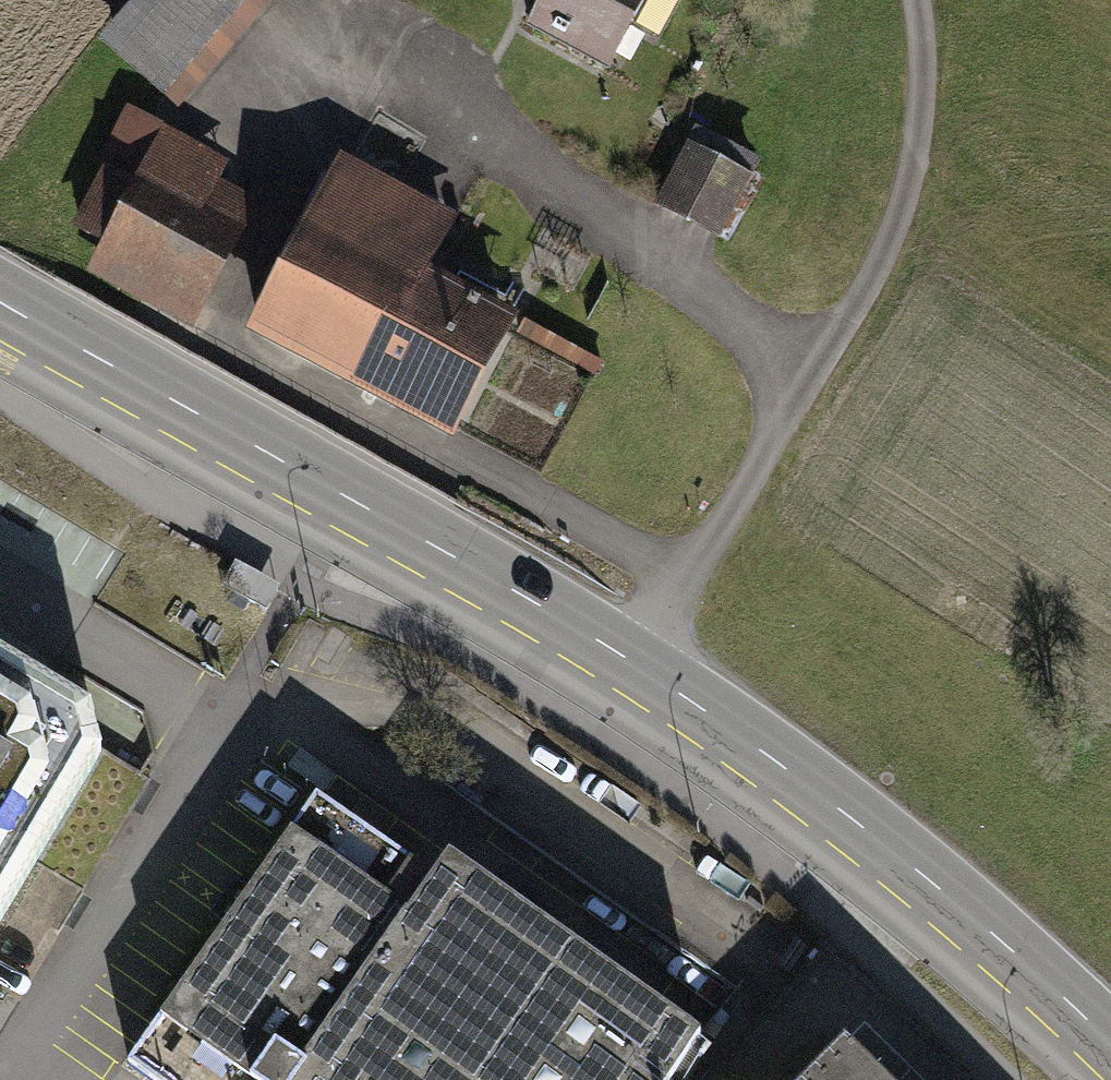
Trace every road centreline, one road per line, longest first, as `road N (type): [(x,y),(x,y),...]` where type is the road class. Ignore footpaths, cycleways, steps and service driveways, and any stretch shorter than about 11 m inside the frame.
road 1 (secondary): [(1110,1057),(987,931),(617,655),(0,304)]
road 2 (track): [(914,0),(918,145),(893,244),(722,516),(617,655)]
road 3 (track): [(814,371),(400,78),(308,44)]
road 4 (unclassified): [(12,1079),(236,723)]
road 5 (unclassified): [(930,1079),(839,985),(771,1070)]

